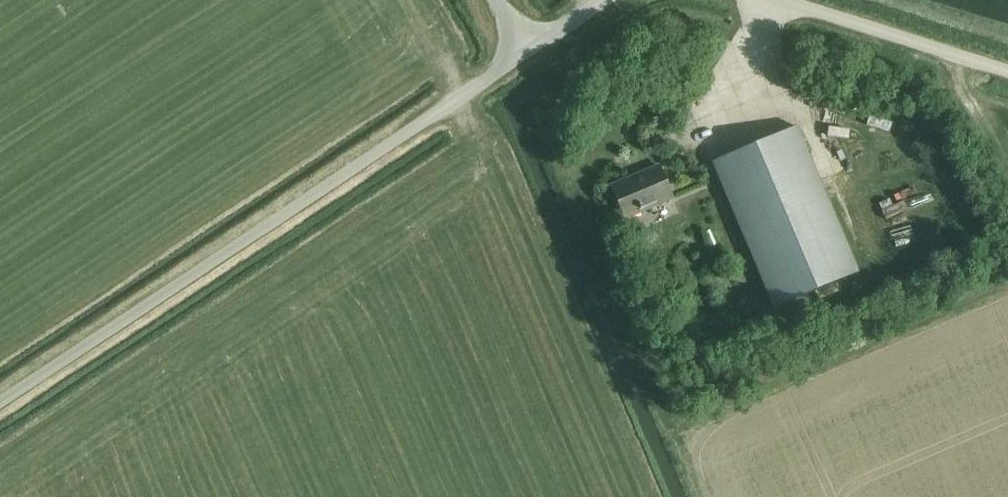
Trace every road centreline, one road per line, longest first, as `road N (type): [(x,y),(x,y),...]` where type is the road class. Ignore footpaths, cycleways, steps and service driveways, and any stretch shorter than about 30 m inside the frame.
road 1 (unclassified): [(0,402),(525,52)]
road 2 (unclassified): [(785,0),(1007,71)]

